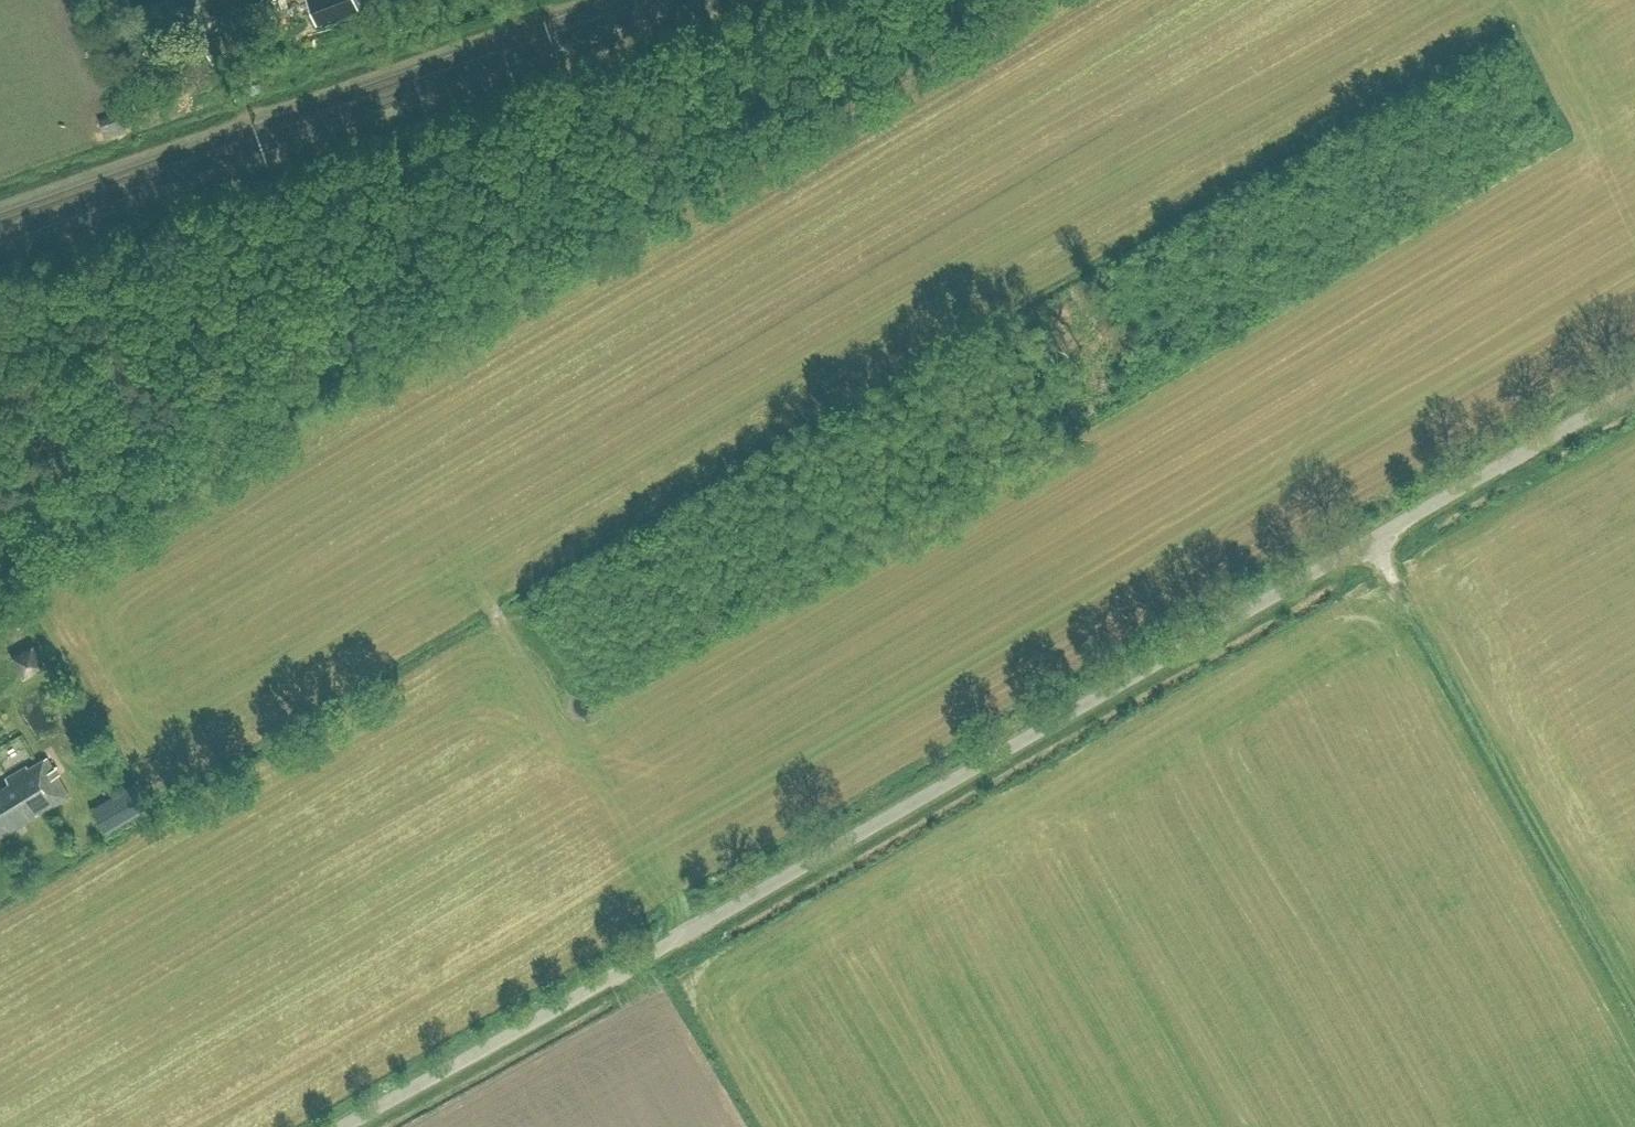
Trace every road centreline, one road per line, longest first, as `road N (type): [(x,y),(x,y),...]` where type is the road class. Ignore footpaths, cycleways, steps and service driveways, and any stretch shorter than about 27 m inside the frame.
road 1 (track): [(1634,990),(1374,540)]

